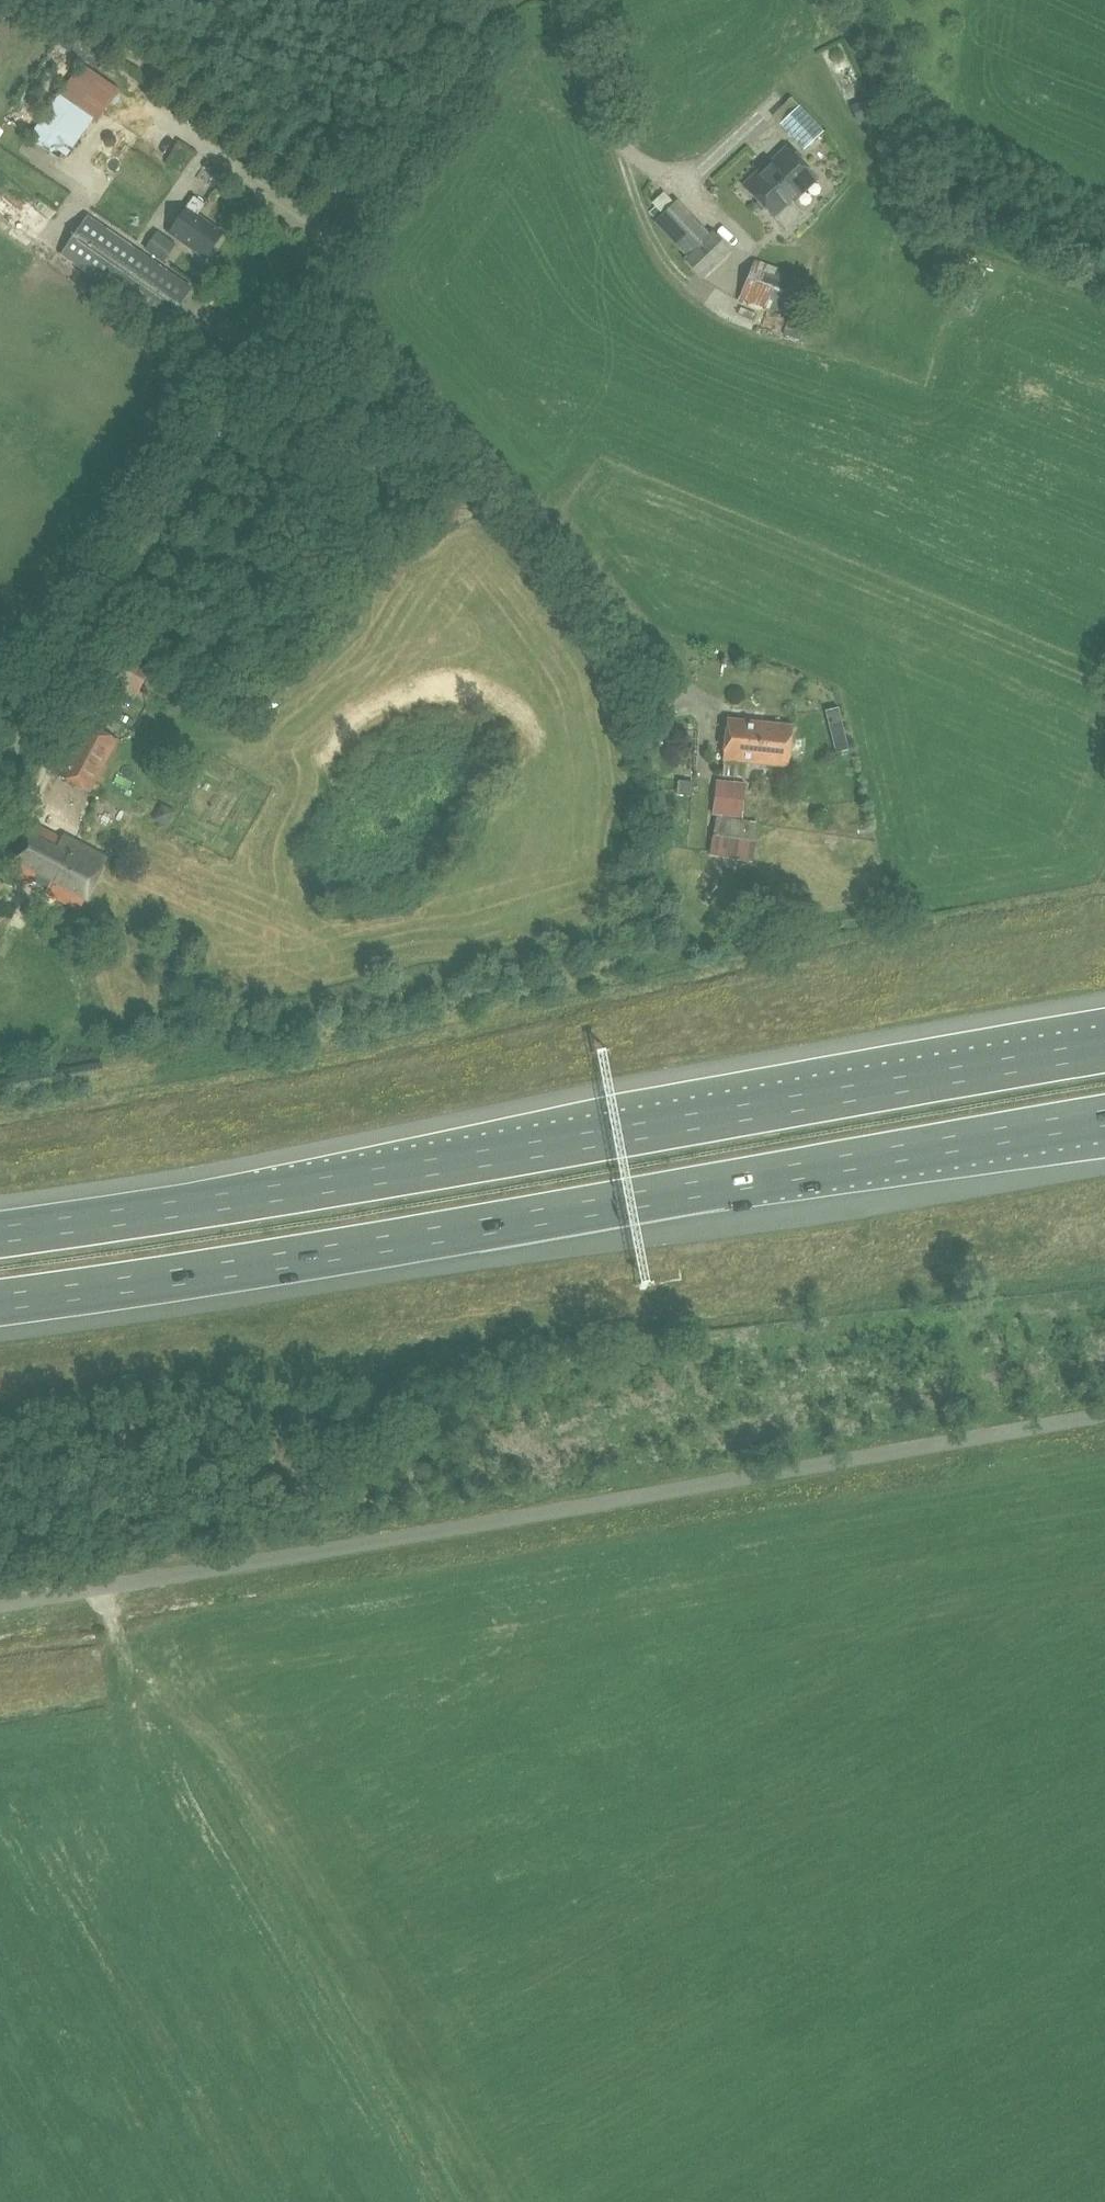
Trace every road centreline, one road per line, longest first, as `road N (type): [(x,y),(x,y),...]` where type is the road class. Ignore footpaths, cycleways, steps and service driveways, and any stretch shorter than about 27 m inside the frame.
road 1 (motorway): [(1104,1049),(250,1199),(0,1233)]
road 2 (motorway): [(0,1303),(1104,1119)]
road 3 (unclassified): [(0,1600),(1104,1417)]
road 4 (unclassified): [(506,0),(0,781)]
road 5 (track): [(623,143),(631,186),(677,274),(774,326)]

